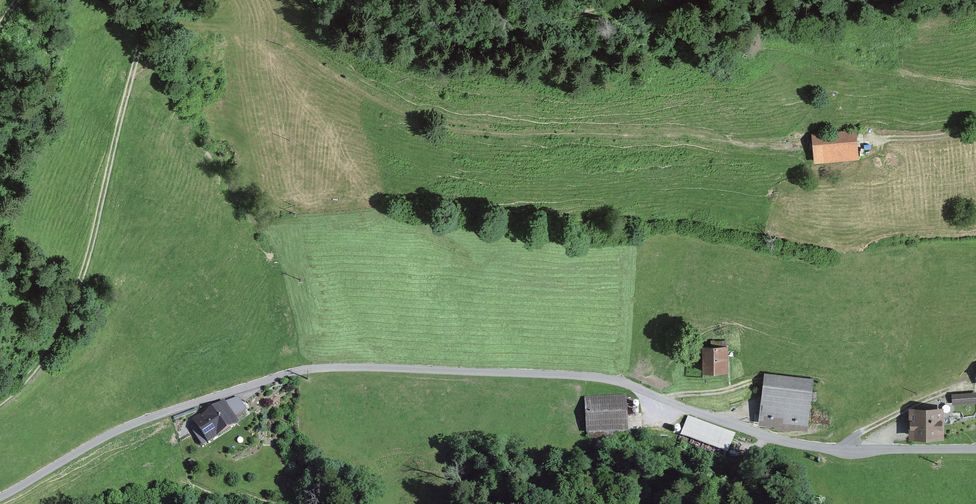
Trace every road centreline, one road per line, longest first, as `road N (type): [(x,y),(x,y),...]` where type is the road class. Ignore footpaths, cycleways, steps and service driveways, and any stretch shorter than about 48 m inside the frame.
road 1 (track): [(975,449),(800,445),(615,379),(322,367),(127,426),(0,497)]
road 2 (track): [(0,396),(54,349),(94,241),(148,16),(166,0)]
road 3 (track): [(365,0),(458,31),(600,12)]
road 4 (track): [(852,450),(880,421),(968,383)]

